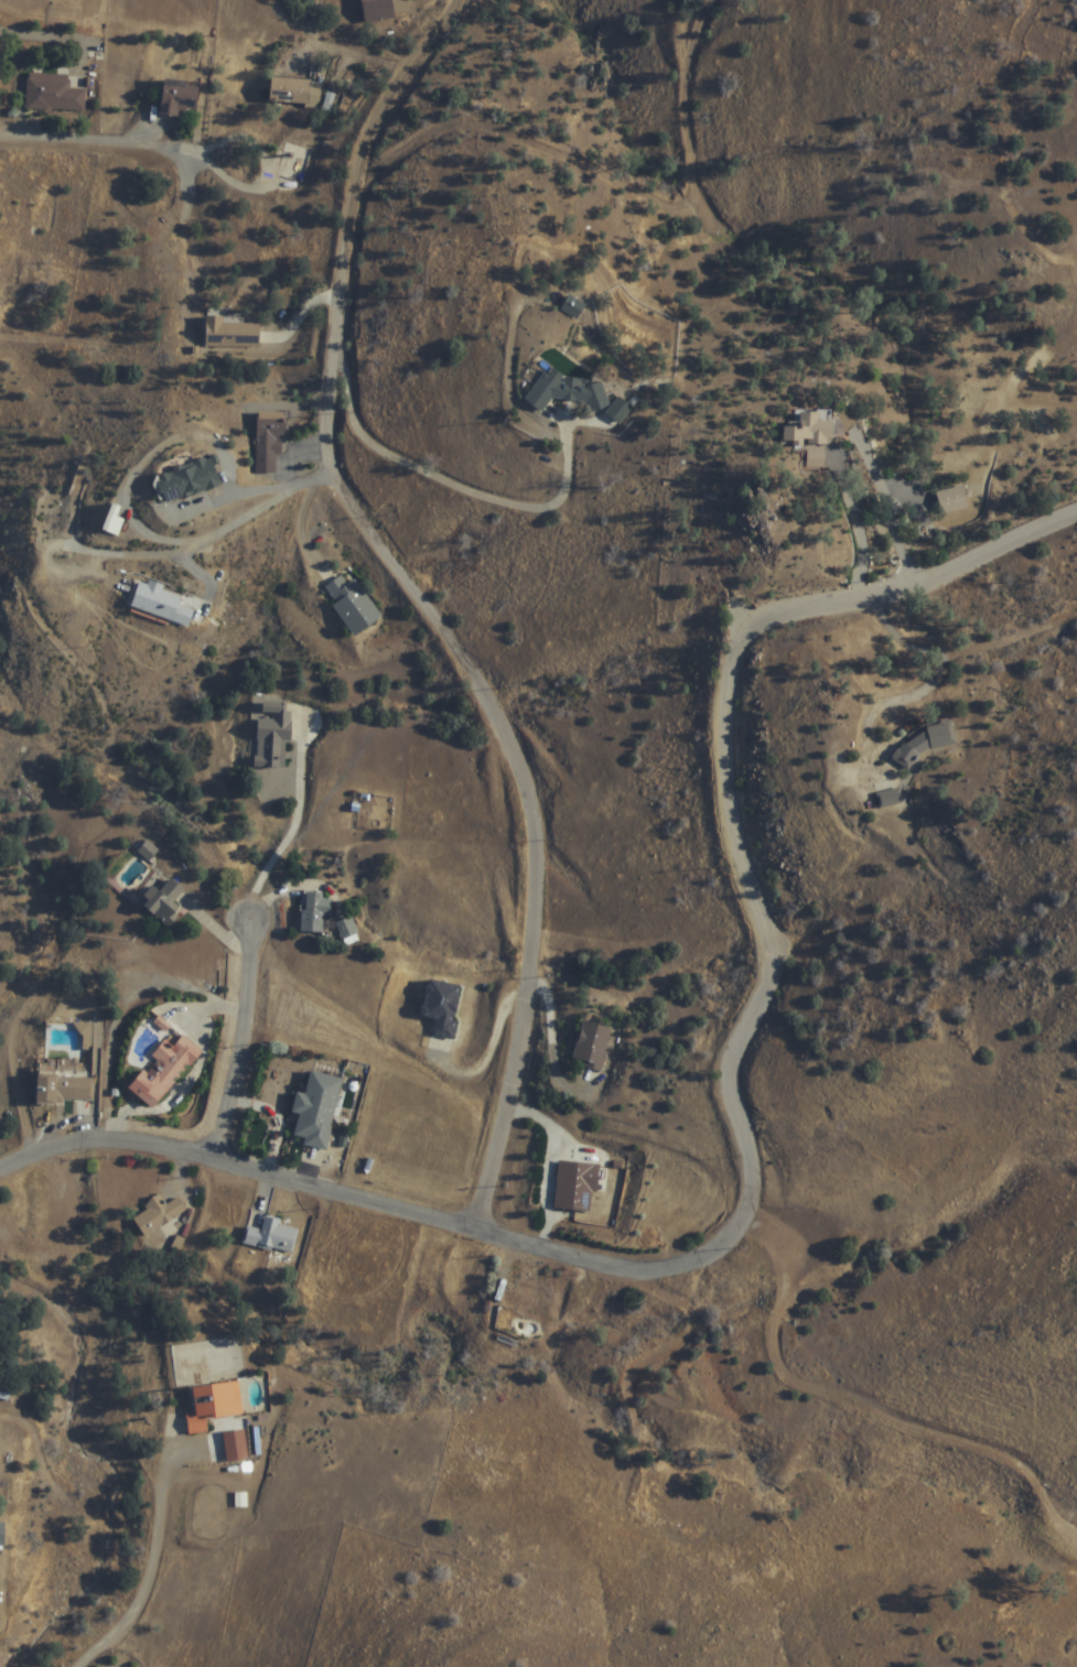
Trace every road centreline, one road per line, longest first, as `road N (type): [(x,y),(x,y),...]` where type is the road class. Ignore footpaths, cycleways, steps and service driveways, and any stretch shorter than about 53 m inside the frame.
road 1 (residential): [(0,1175),(68,1151),(144,1149),(222,1160),(622,1271),(711,1259),(736,1241),(754,1210),(754,1151),(736,1108),(733,1062),(776,964),(729,748),(733,680),(747,632),(778,617),(864,605),(917,580),(958,572),(1076,513)]
road 2 (residential): [(754,1210),(530,1098),(521,1065),(537,834),(514,747),(481,681),(358,519),(322,445),(353,205),(367,153),(392,97),(462,0)]
road 3 (residential): [(0,138),(179,150),(250,192),(266,186)]
road 4 (residential): [(181,1436),(143,1604),(88,1666)]
road 5 (residential): [(222,1160),(251,1030),(255,929)]
road 6 (residential): [(0,341),(134,436),(159,472)]

